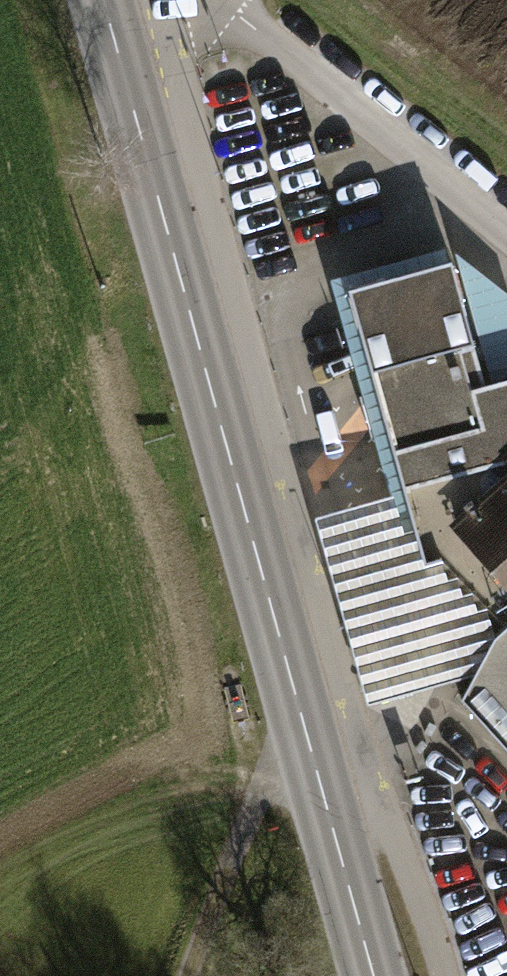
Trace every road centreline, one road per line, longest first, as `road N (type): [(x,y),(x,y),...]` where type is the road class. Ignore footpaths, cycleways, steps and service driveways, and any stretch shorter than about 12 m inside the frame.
road 1 (primary): [(112,30),(374,975)]
road 2 (track): [(189,975),(262,785),(314,755)]

